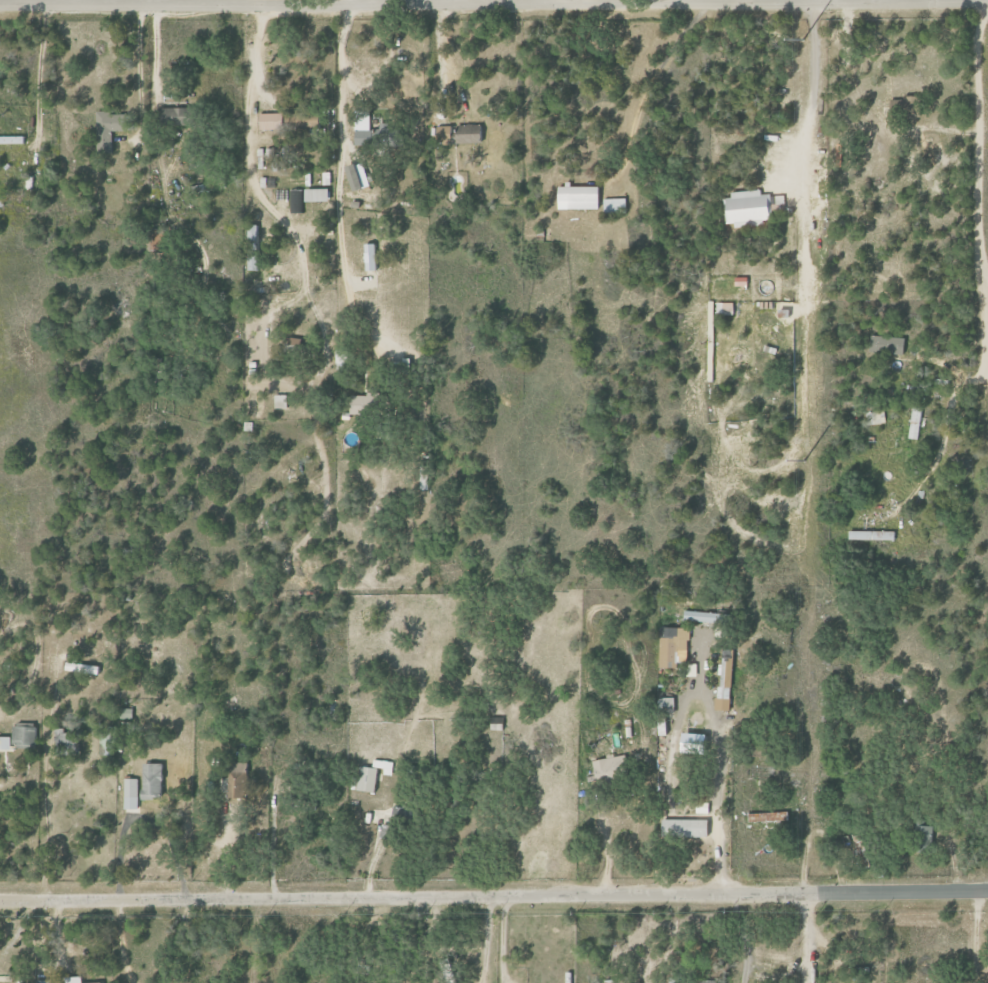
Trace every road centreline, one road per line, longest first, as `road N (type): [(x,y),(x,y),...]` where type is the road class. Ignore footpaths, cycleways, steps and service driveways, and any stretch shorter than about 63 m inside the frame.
road 1 (residential): [(0,899),(987,892)]
road 2 (residential): [(0,4),(987,1)]
road 3 (residential): [(987,411),(986,0)]

